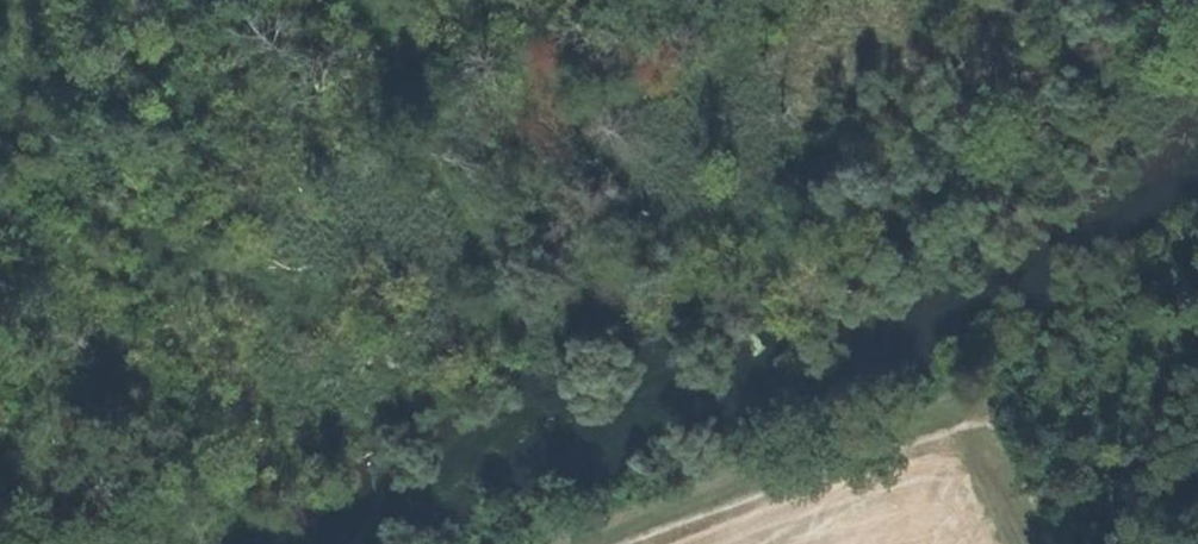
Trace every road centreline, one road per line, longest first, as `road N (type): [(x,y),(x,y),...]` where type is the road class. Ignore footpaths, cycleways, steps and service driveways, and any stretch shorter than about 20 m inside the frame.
road 1 (track): [(953,429),(628,543)]

